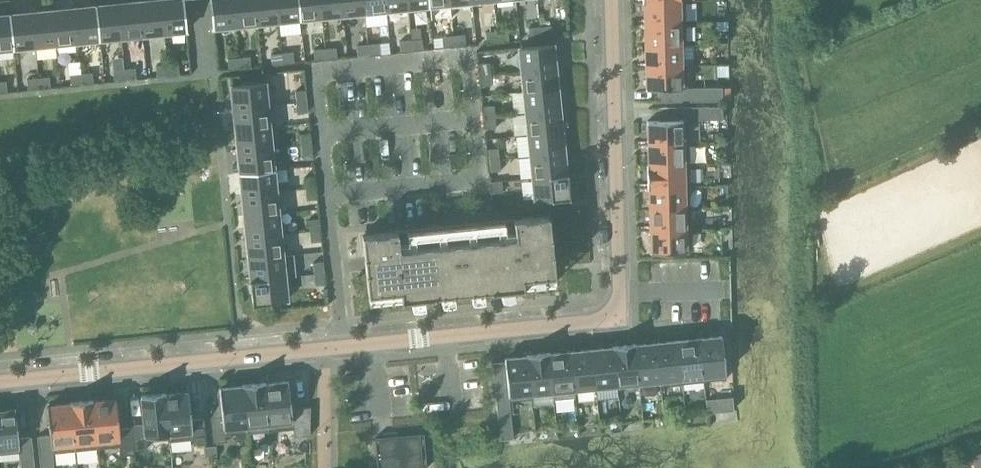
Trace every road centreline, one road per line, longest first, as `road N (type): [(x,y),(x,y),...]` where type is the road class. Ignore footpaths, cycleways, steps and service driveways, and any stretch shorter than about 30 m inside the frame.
road 1 (residential): [(613,0),(619,301),(592,324),(351,344)]
road 2 (residential): [(332,195),(318,76),(467,59),(479,181)]
road 3 (residential): [(0,378),(321,347)]
road 4 (residential): [(351,344),(332,195)]
road 5 (residential): [(479,181),(332,195)]

